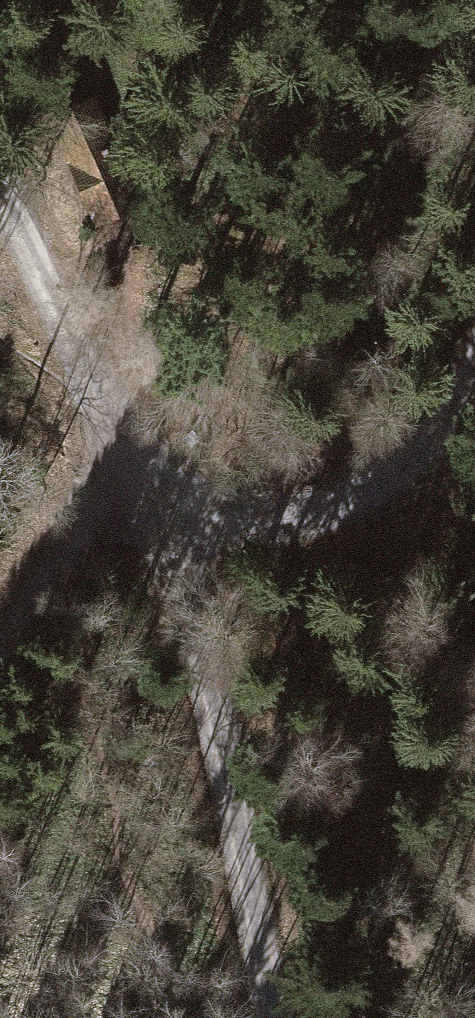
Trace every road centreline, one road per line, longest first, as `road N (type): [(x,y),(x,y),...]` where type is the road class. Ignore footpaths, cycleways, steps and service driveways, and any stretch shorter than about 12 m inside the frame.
road 1 (track): [(270,1017),(188,620),(158,519)]
road 2 (track): [(474,352),(425,444),(370,488),(300,510),(158,519)]
road 3 (track): [(107,415),(0,190)]
road 4 (track): [(96,500),(0,644)]

